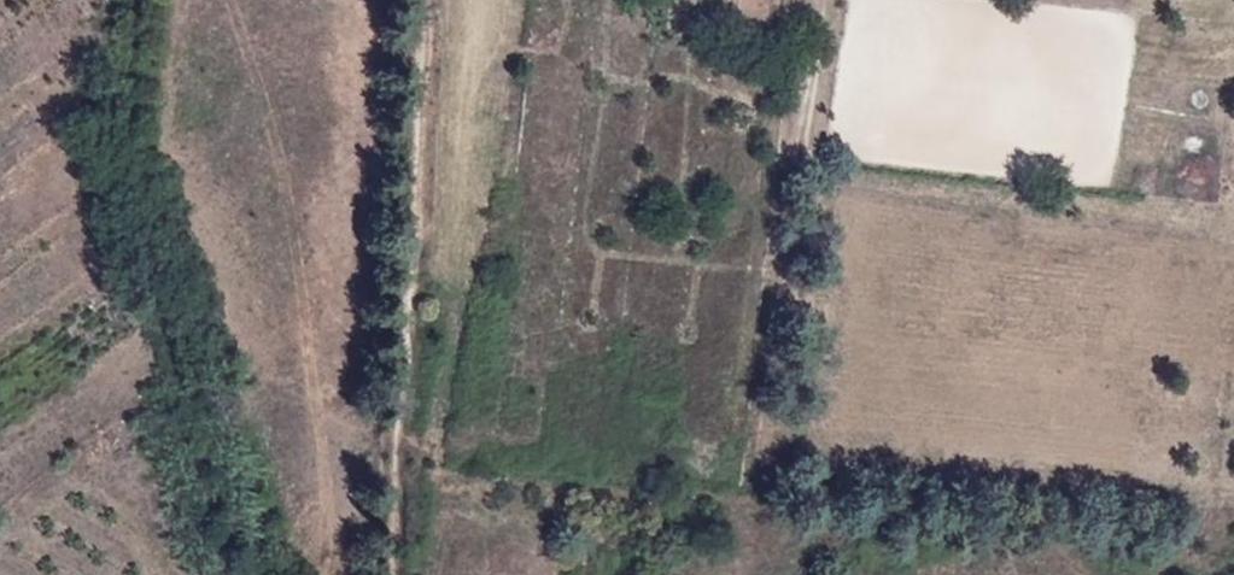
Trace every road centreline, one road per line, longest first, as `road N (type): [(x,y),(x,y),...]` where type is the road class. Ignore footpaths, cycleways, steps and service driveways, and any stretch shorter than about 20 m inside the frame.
road 1 (track): [(396,574),(392,227),(425,0)]

